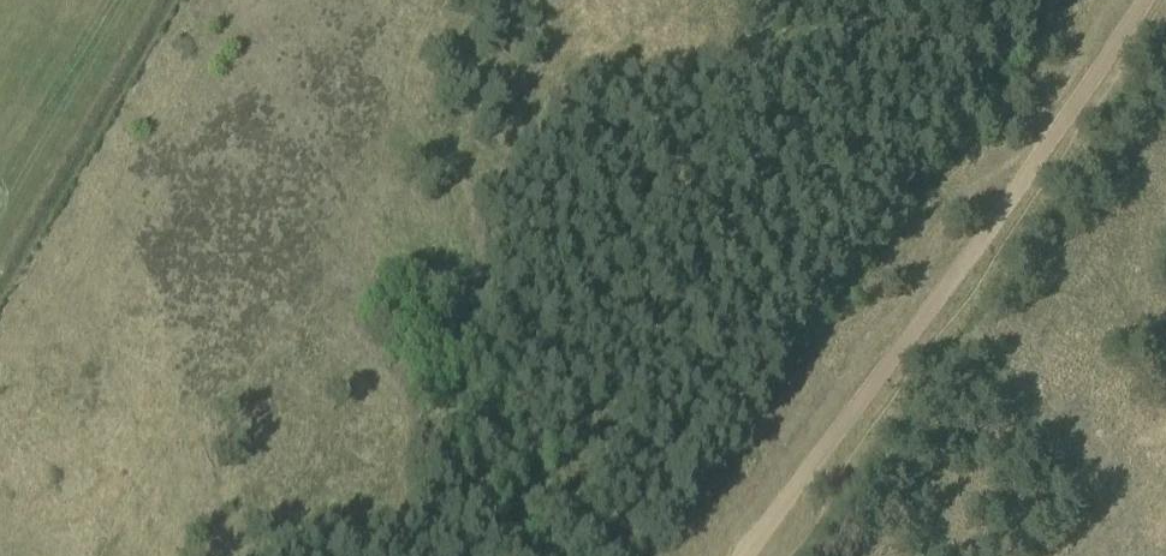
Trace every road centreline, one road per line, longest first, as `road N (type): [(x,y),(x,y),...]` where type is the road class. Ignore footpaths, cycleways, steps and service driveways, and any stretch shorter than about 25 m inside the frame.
road 1 (track): [(741,555),(1144,0)]

